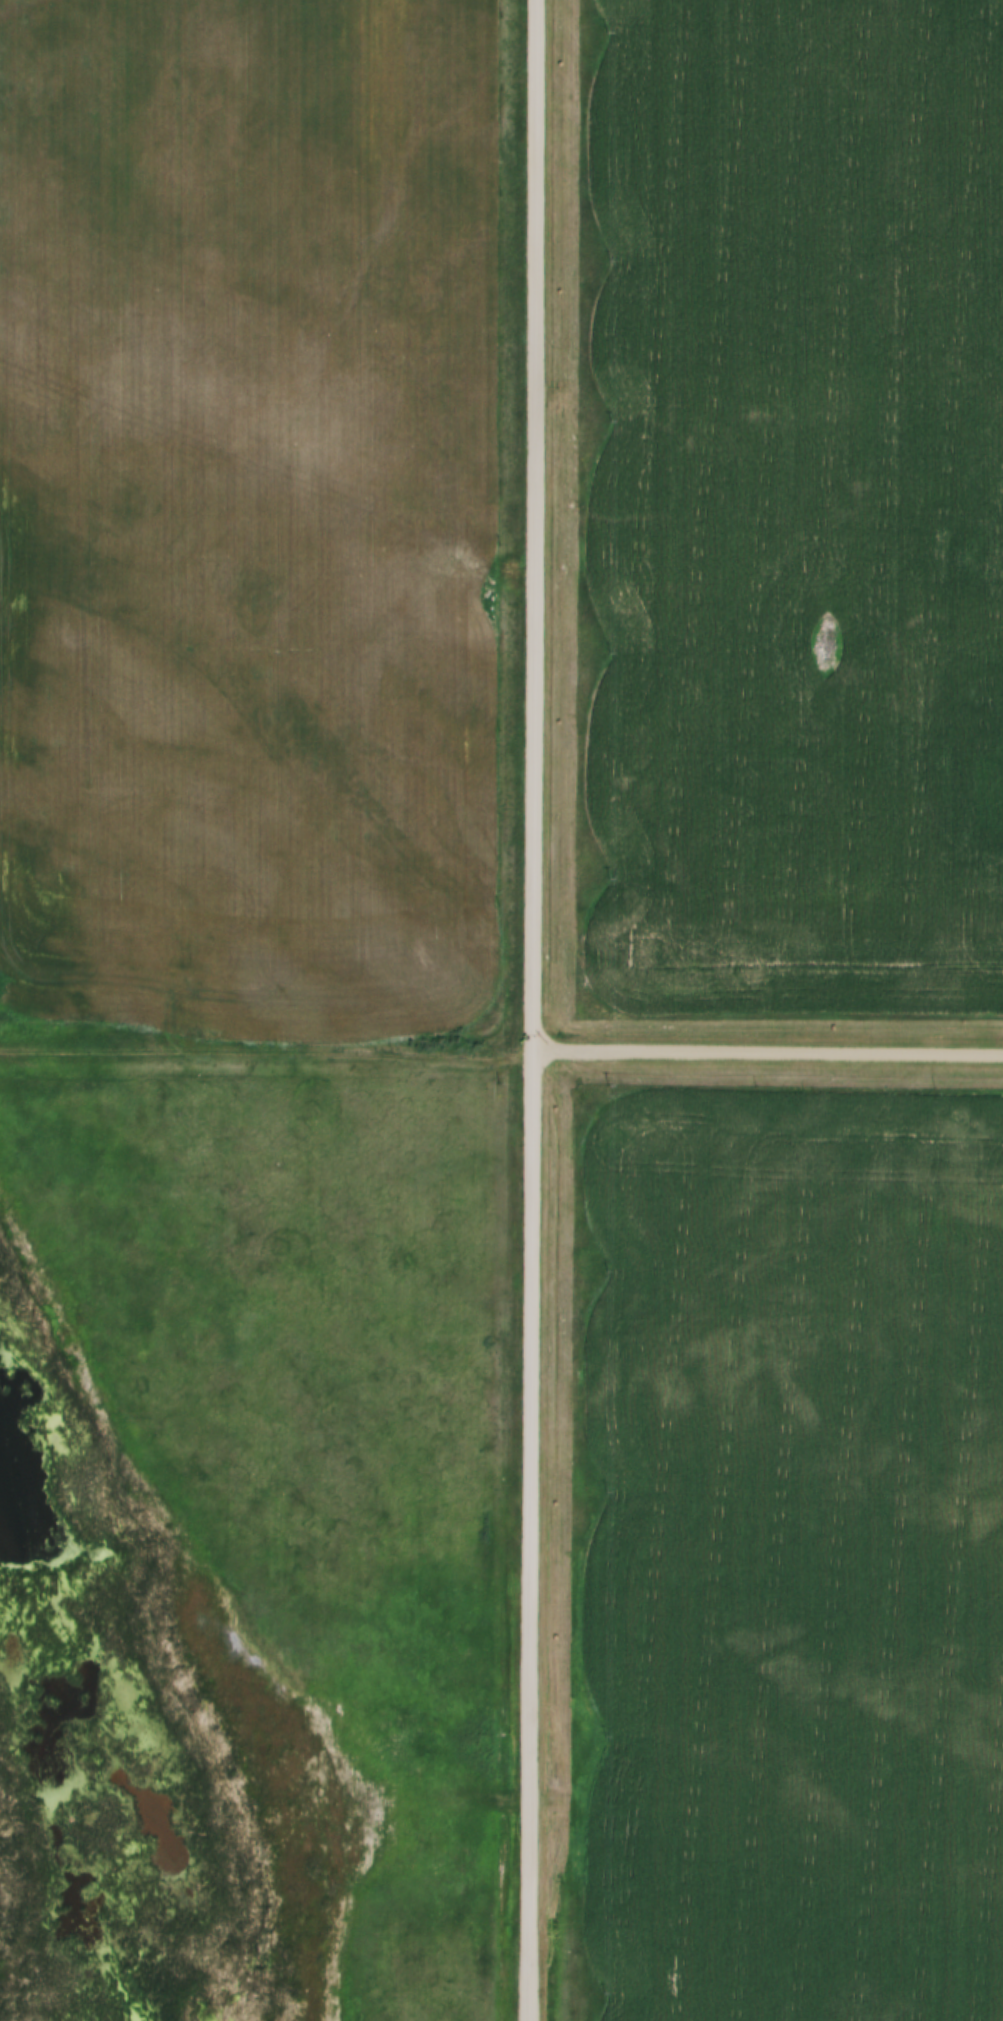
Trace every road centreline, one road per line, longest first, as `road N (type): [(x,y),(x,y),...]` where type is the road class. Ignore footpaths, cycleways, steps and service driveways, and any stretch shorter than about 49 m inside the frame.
road 1 (residential): [(532,2020),(536,0)]
road 2 (track): [(0,1050),(534,1051)]
road 3 (residential): [(1002,1054),(534,1051)]

